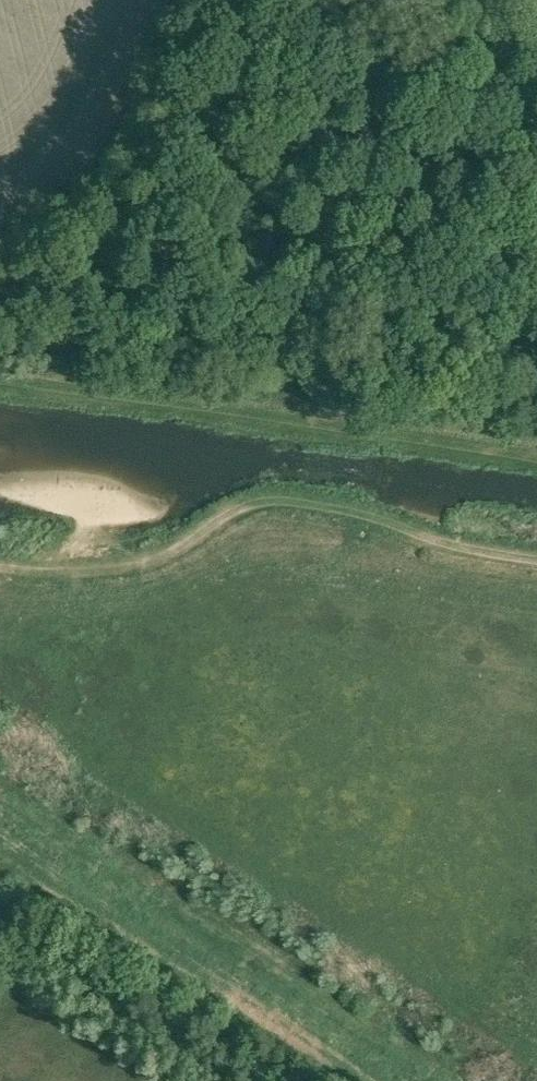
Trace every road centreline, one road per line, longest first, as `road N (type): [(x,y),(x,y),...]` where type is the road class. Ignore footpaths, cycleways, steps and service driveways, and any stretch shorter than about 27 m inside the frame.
road 1 (track): [(536,561),(275,499),(124,568),(0,566)]
road 2 (track): [(0,374),(536,451)]
road 3 (track): [(334,1080),(0,857)]

